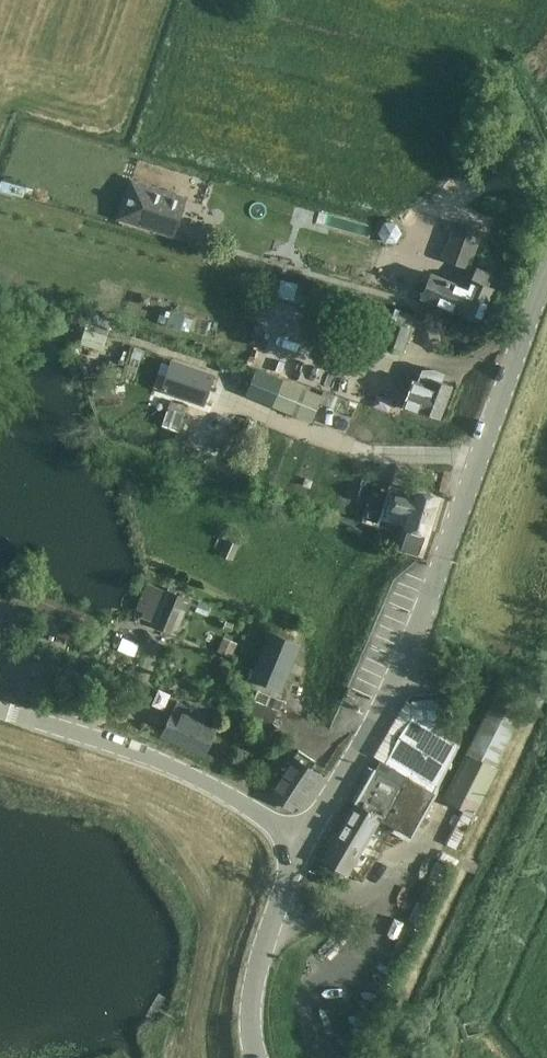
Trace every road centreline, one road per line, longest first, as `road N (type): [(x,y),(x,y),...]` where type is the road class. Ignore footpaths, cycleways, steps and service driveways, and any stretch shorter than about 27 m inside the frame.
road 1 (tertiary): [(304,839),(382,710),(546,277)]
road 2 (tertiary): [(304,839),(165,764),(0,711)]
road 3 (tertiary): [(304,839),(253,981),(256,1057)]

